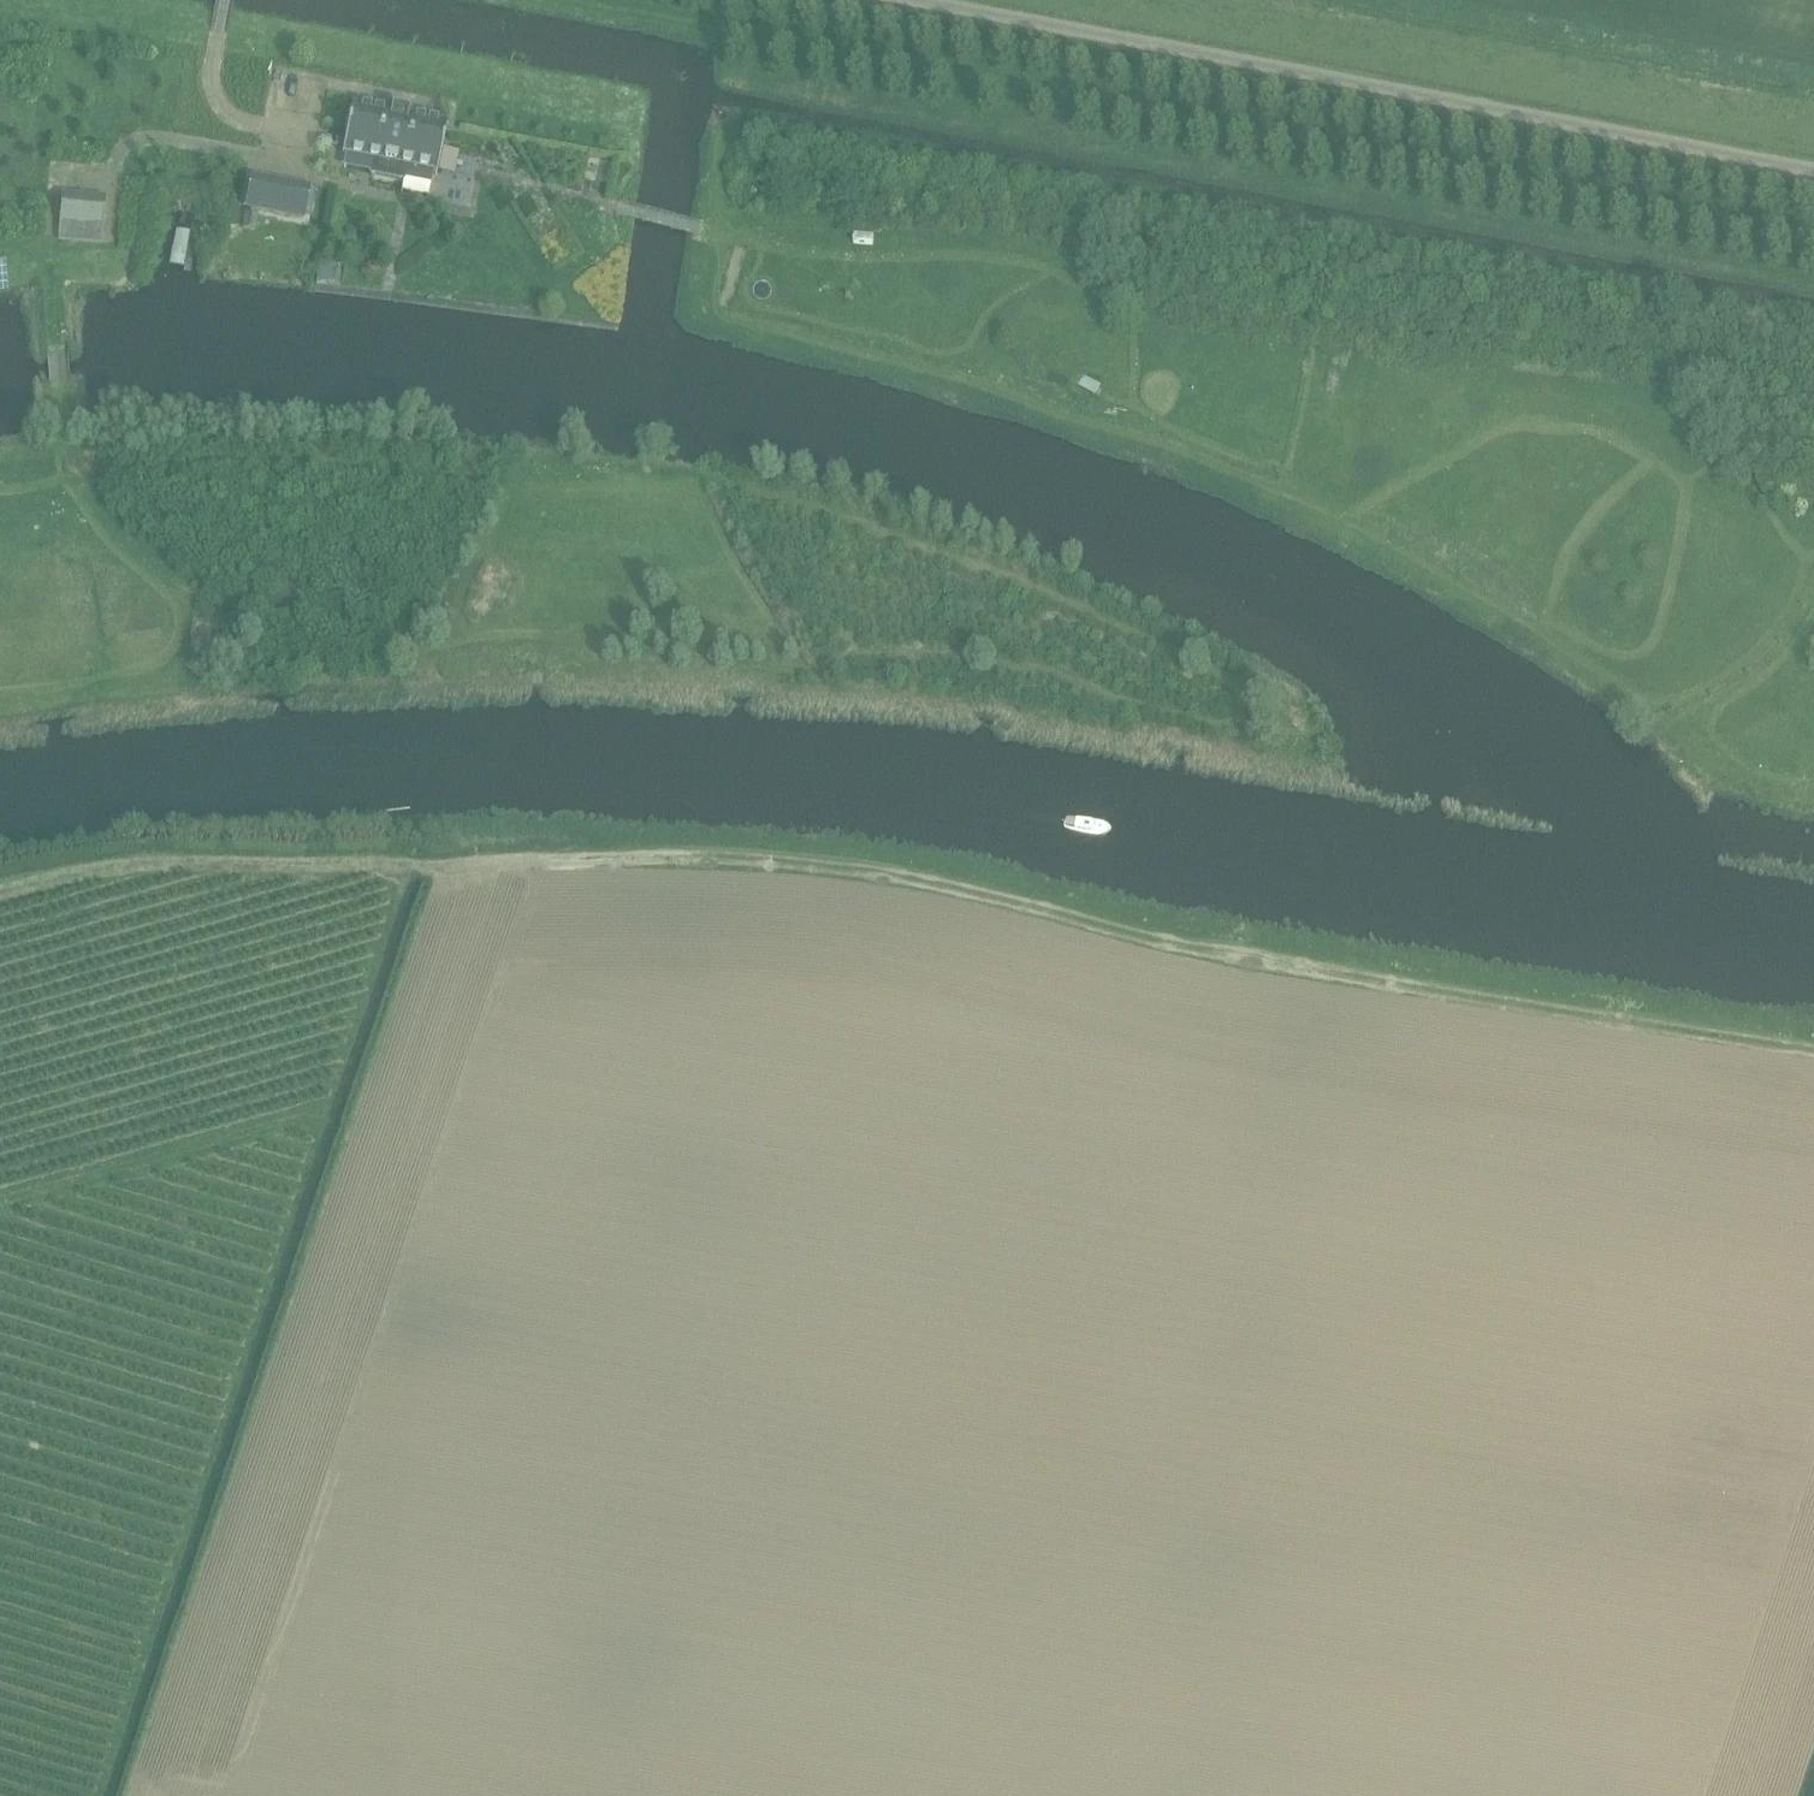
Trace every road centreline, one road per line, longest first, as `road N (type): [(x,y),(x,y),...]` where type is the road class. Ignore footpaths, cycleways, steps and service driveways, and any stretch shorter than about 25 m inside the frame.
road 1 (unclassified): [(1813,176),(871,0)]
road 2 (track): [(698,233),(479,179),(486,146),(448,137),(452,115),(304,88)]
road 3 (track): [(410,865),(130,864),(0,891)]
road 4 (track): [(234,238),(245,173),(471,219),(479,179)]

